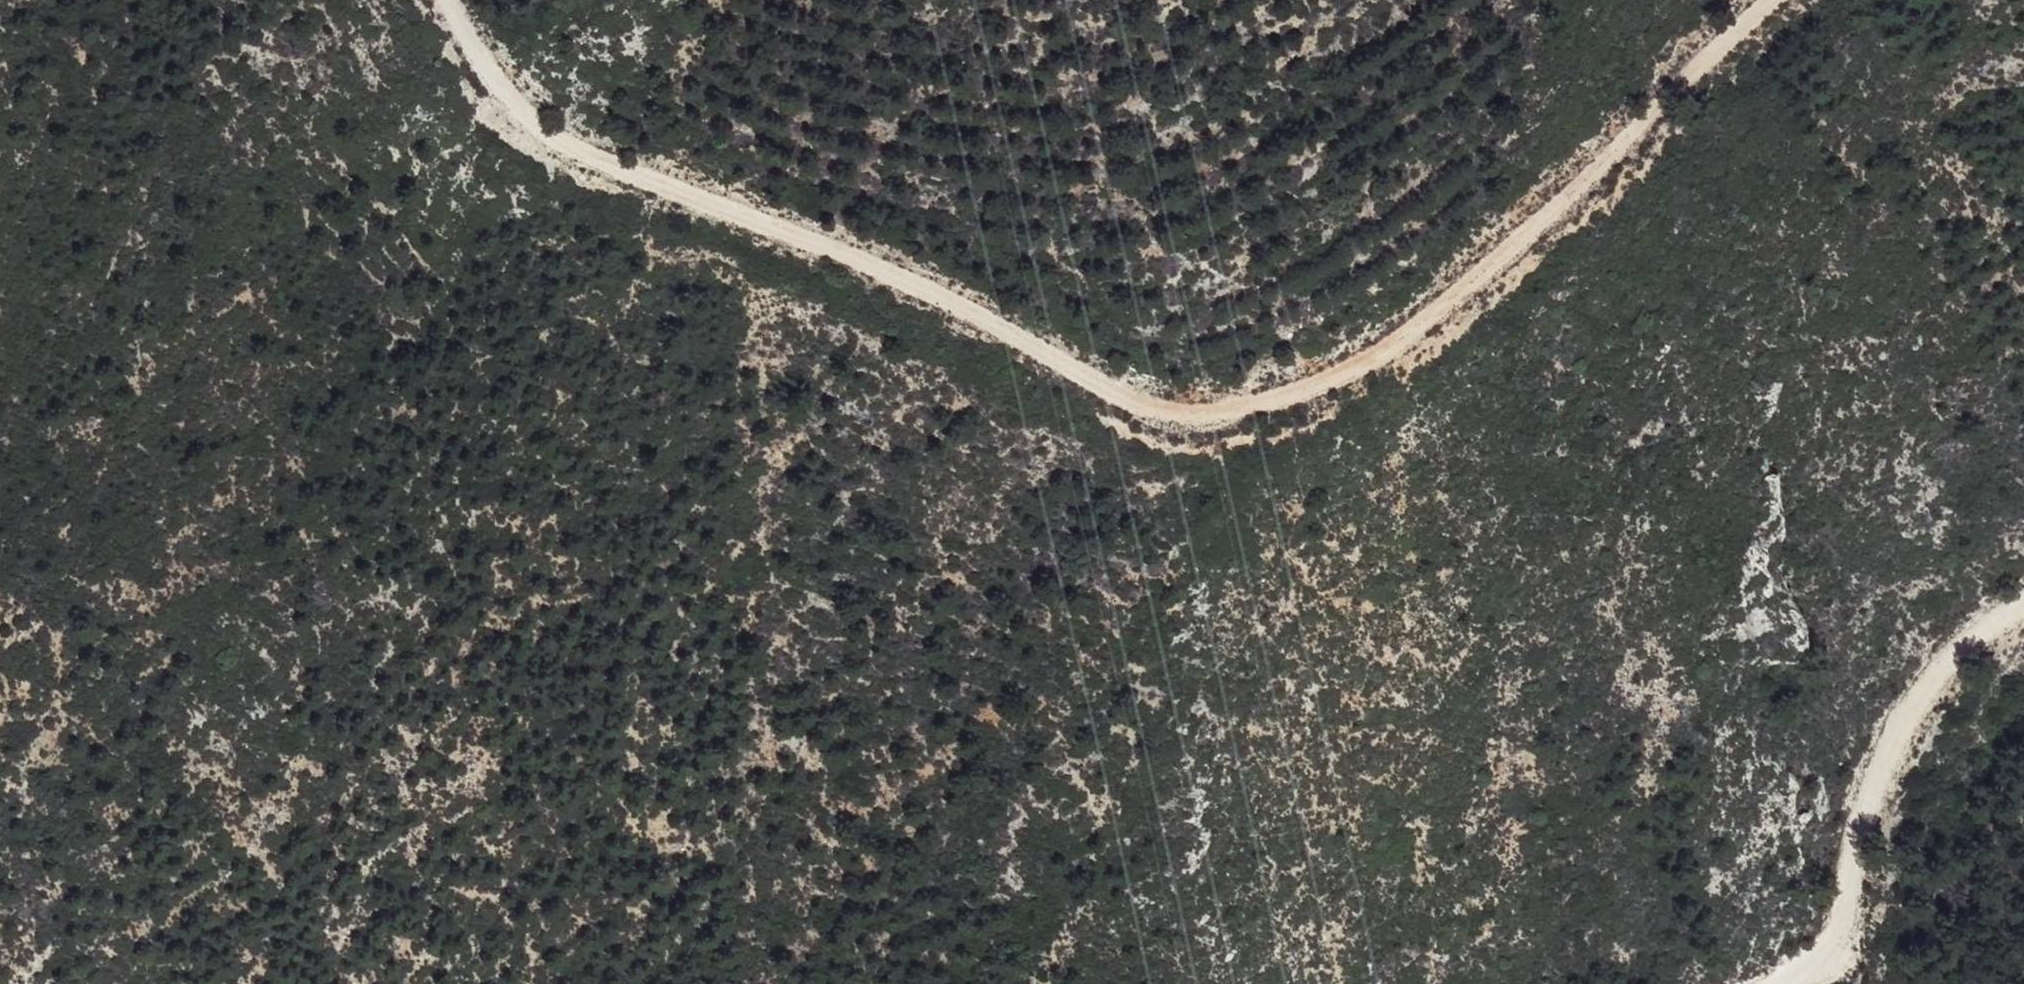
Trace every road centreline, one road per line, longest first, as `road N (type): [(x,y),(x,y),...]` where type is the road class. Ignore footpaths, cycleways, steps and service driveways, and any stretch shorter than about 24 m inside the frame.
road 1 (track): [(445,0),(497,86),(560,144),(927,289),(1142,406),(1212,415),(1309,388),(1466,292),(1774,0)]
road 2 (track): [(2023,607),(1939,675),(1893,745),(1859,908),(1844,943),(1795,983)]

